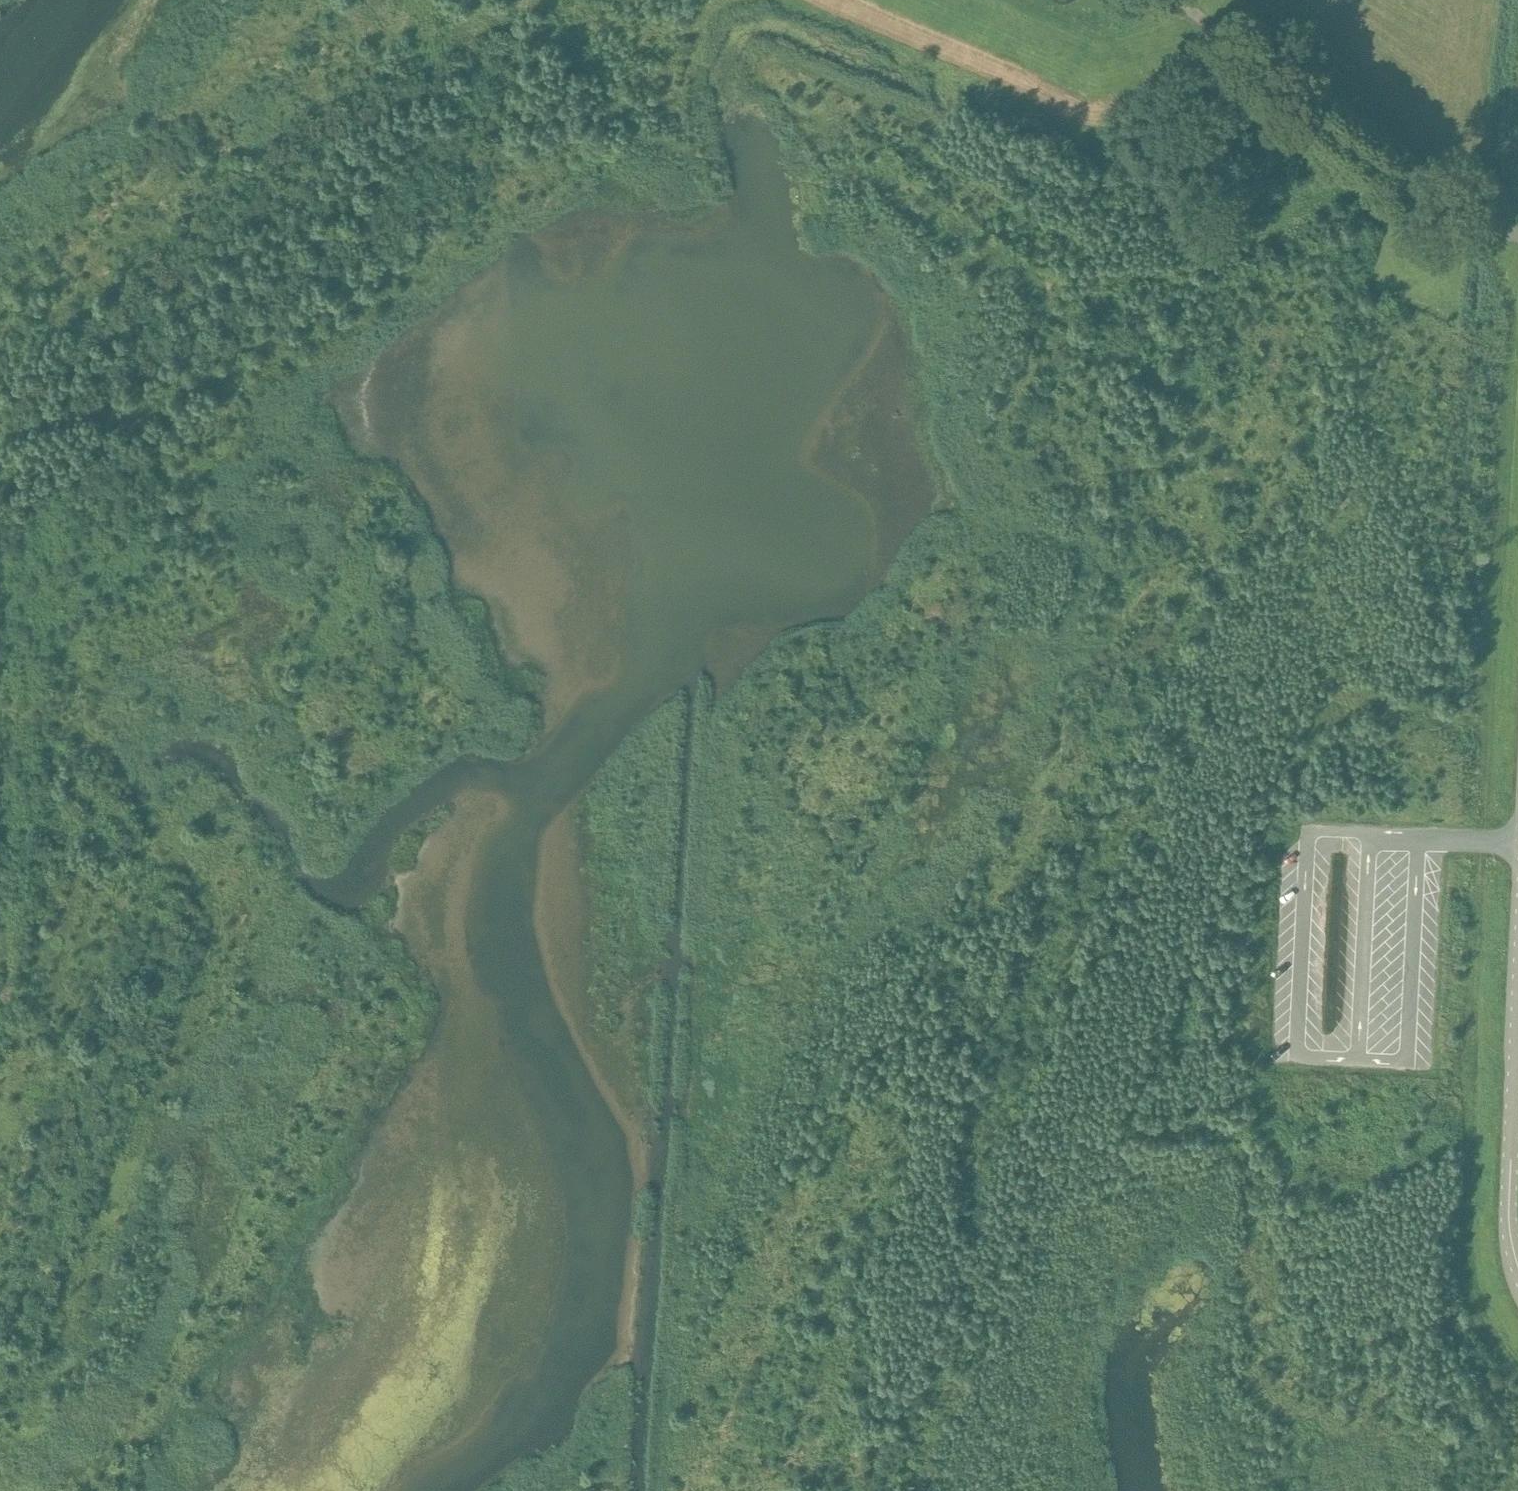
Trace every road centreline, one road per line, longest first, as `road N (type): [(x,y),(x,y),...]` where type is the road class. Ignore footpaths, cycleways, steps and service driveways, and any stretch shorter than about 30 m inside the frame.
road 1 (unclassified): [(1517,1271),(1508,1239),(1517,961)]

